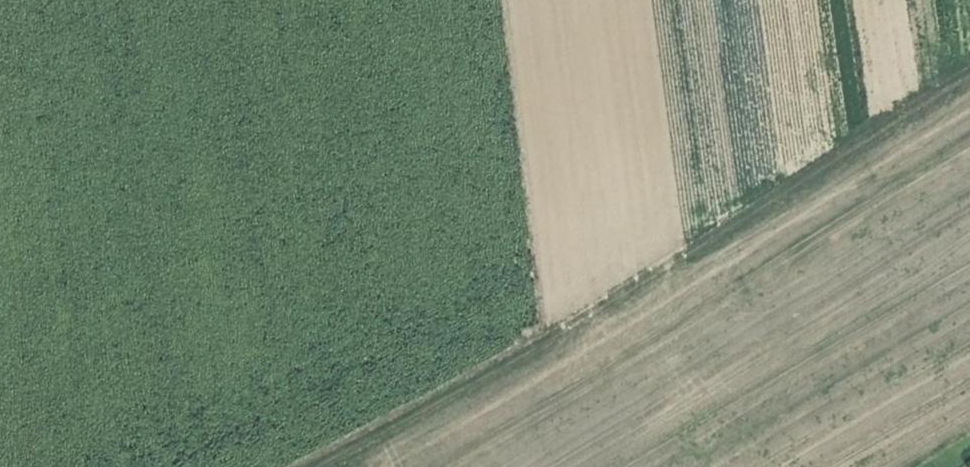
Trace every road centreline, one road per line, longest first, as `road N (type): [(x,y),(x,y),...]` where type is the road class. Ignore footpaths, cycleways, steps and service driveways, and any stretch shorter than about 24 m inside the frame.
road 1 (track): [(969,71),(563,326),(312,466)]

